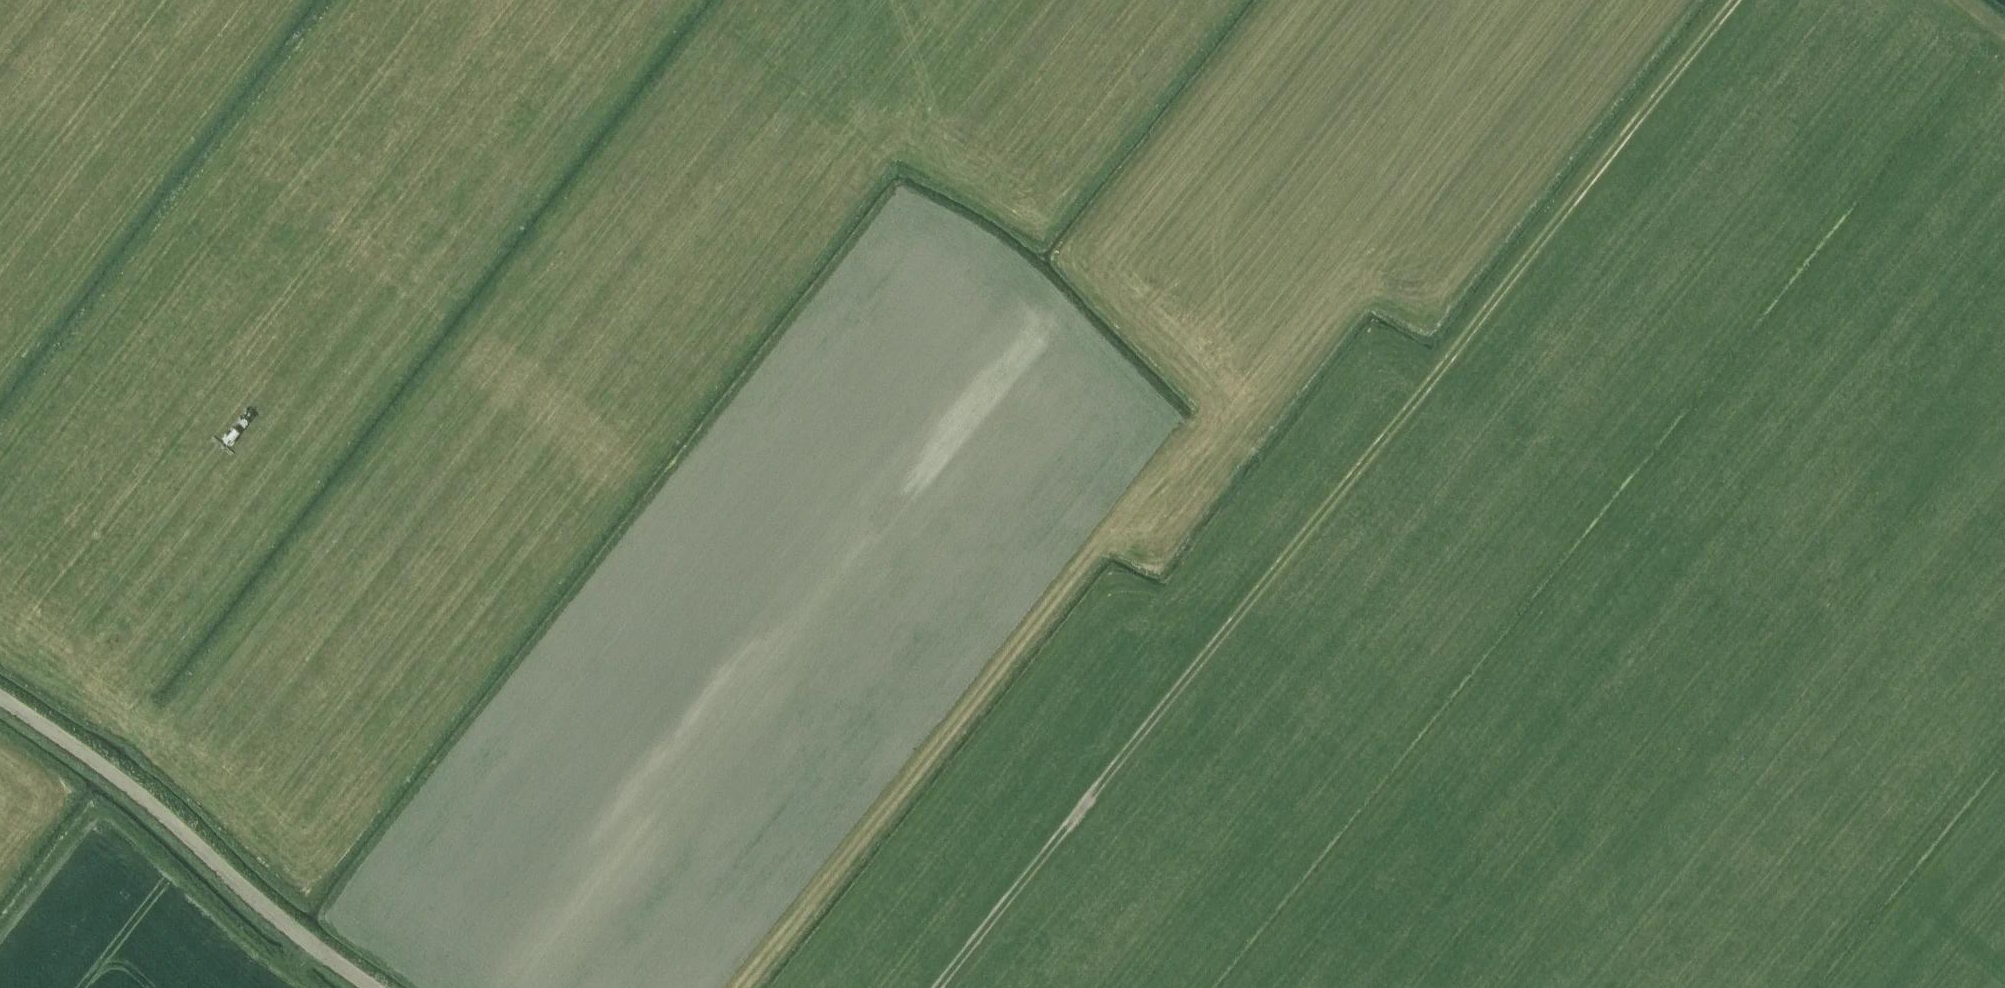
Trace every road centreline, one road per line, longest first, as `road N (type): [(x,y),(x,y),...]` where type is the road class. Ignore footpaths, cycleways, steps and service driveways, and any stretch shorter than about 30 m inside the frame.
road 1 (track): [(375,987),(256,898),(111,770),(0,696)]

